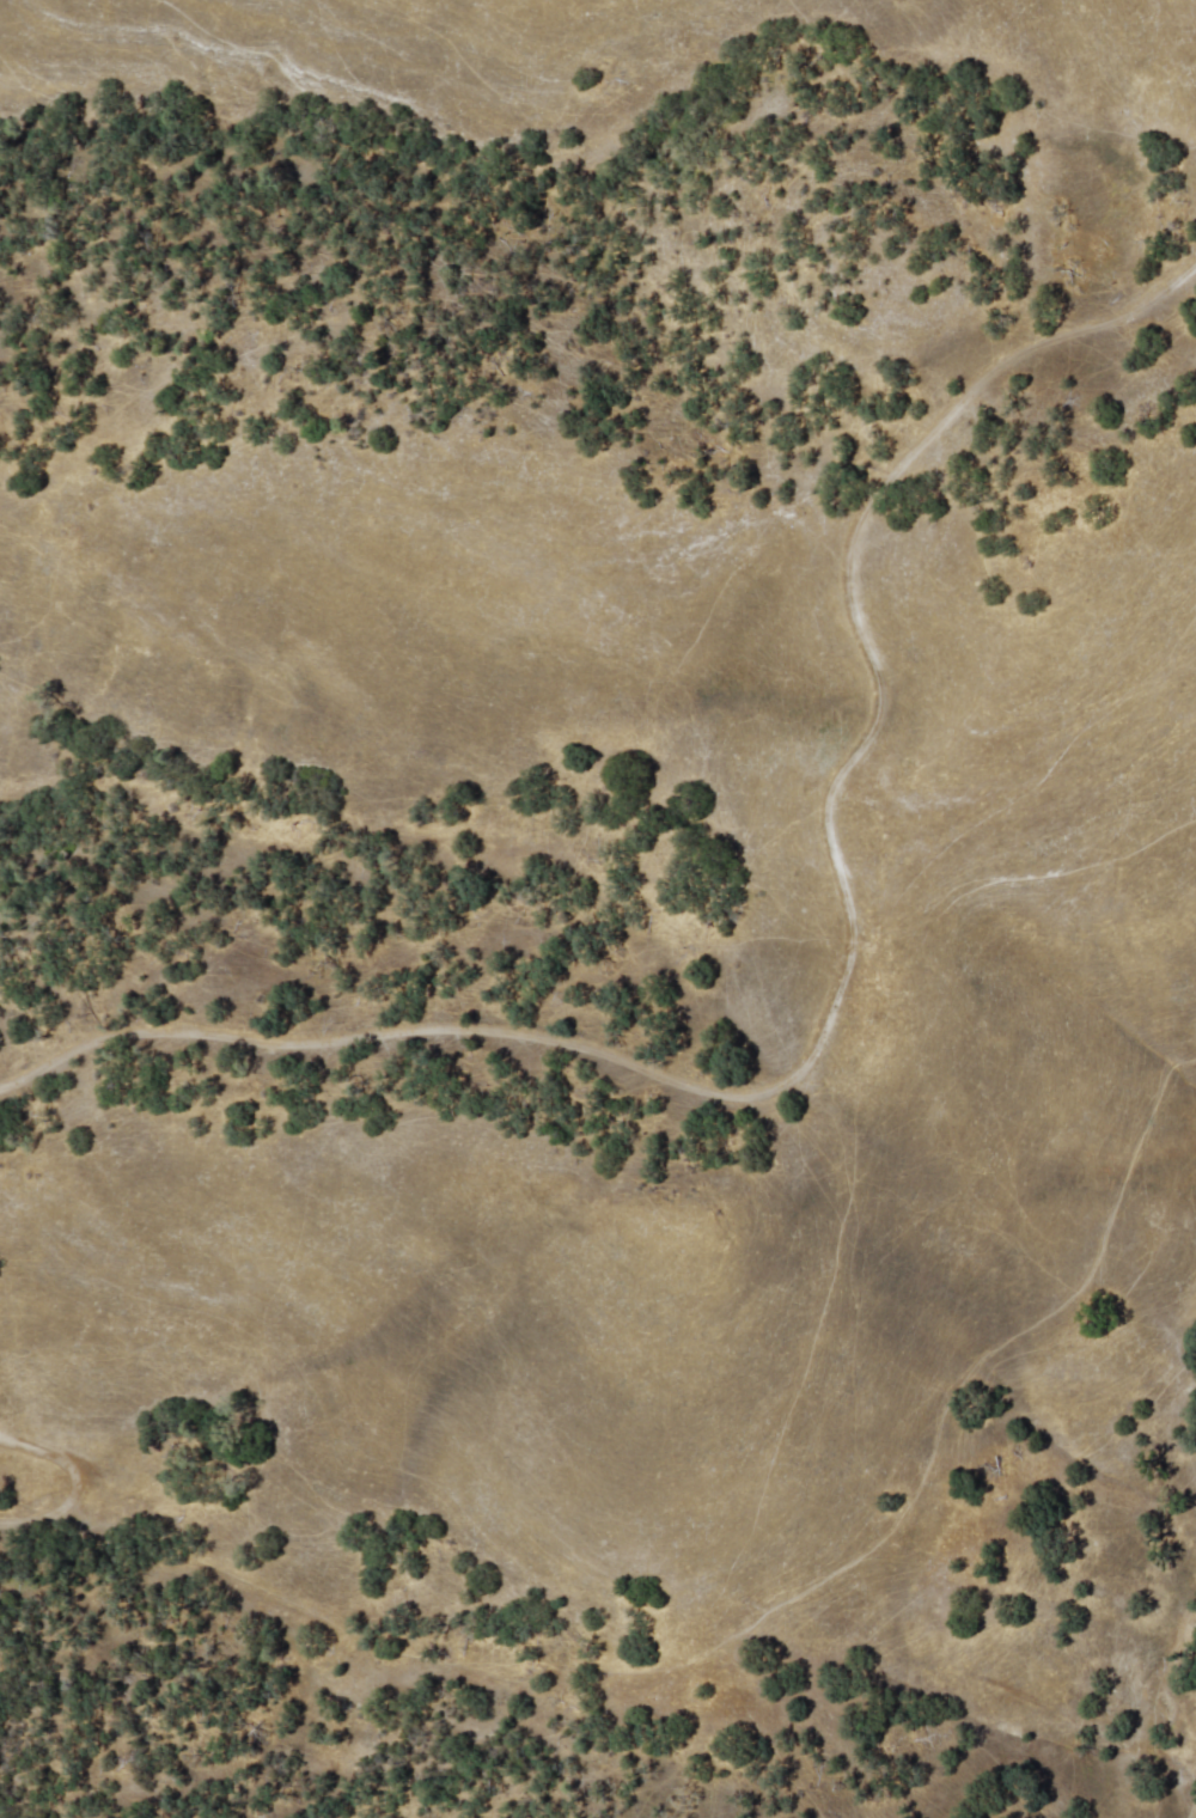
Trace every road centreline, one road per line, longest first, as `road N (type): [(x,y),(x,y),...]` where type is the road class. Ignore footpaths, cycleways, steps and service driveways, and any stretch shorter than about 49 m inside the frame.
road 1 (track): [(0,1001),(216,968),(843,1030),(886,974),(893,715),(919,659),(919,565),(893,501),(919,420),(1056,288),(1195,213)]
road 2 (track): [(0,1517),(128,1508),(135,1445),(54,1383),(0,1361)]

